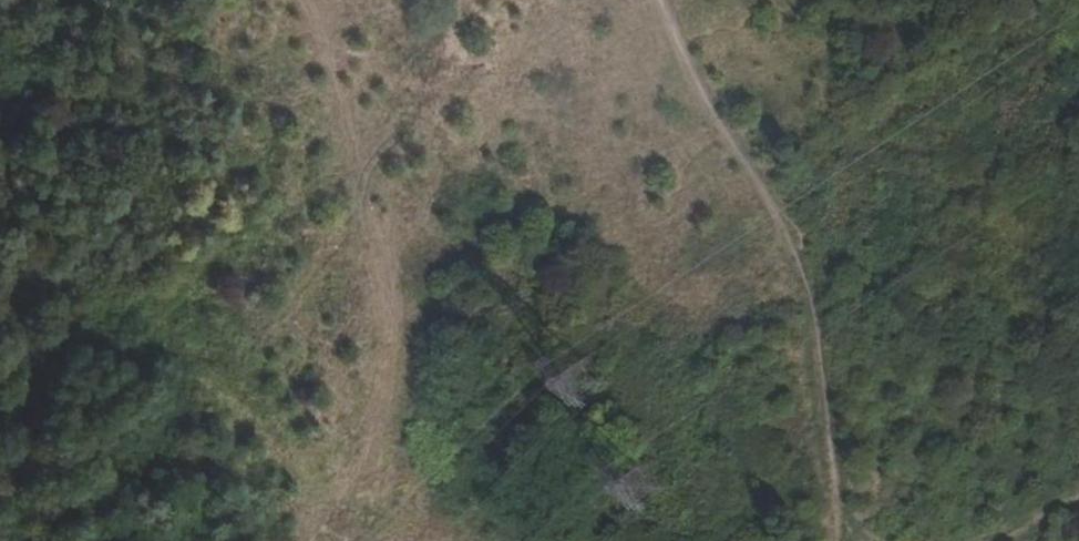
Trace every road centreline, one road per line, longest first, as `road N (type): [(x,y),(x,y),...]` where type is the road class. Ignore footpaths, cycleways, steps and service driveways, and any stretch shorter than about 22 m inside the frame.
road 1 (track): [(661,0),(799,261),(843,540)]
road 2 (track): [(311,0),(351,126),(393,305),(396,363),(387,417),(363,468),(309,540)]

